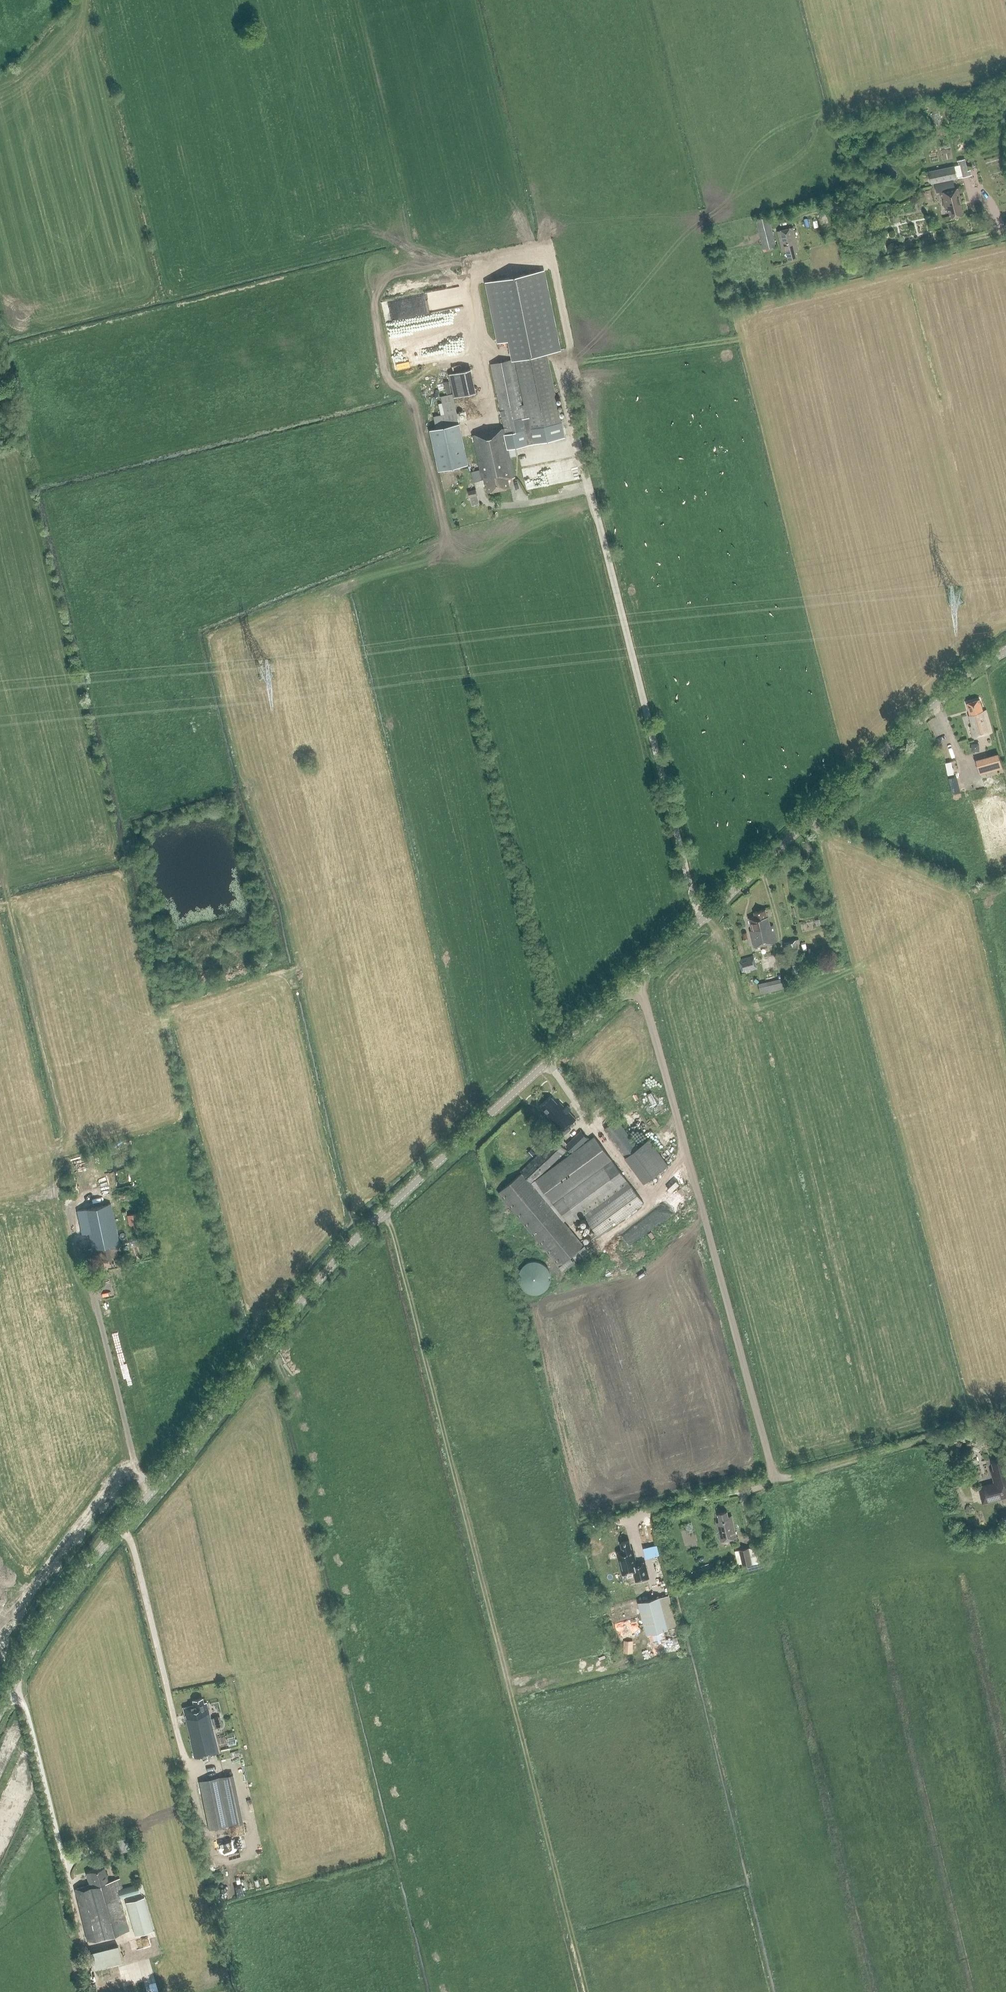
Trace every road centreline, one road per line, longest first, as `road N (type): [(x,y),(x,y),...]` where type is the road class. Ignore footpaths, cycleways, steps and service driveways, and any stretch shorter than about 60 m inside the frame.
road 1 (tertiary): [(0,1712),(90,1563),(358,1236),(1005,650)]
road 2 (track): [(634,982),(773,1474),(763,1486),(630,1518)]
road 3 (track): [(152,1490),(136,1468),(83,1265),(71,1217),(79,1200)]
road 4 (track): [(773,1474),(792,1478),(938,1435),(947,1436),(963,1504)]
road 5 (track): [(120,1528),(133,1546),(185,1762)]
road 6 (track): [(858,265),(1005,233)]

